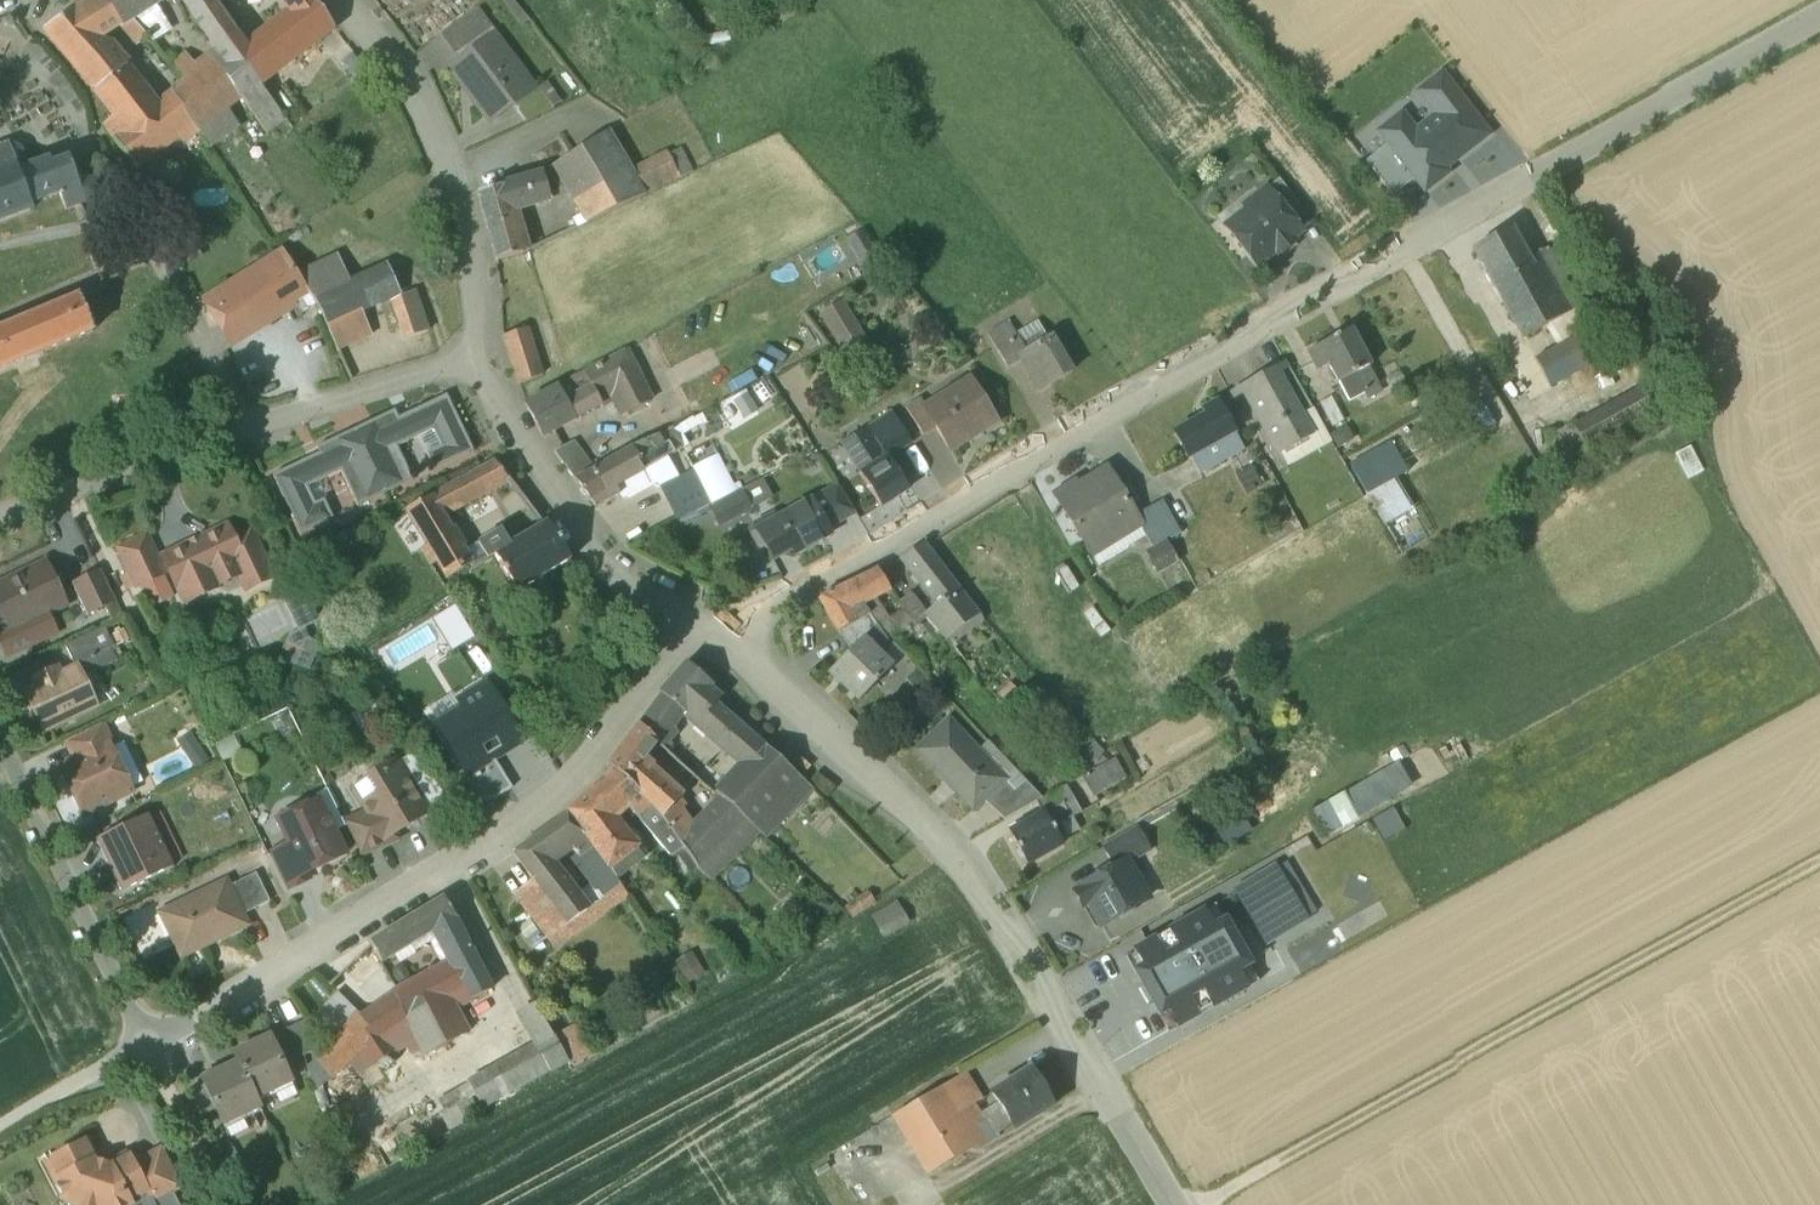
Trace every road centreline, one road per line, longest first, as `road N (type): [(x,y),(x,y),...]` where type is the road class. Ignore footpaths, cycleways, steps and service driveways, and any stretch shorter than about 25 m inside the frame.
road 1 (residential): [(1819,26),(750,618),(729,642)]
road 2 (residential): [(701,623),(615,742),(521,835),(149,1045),(0,744)]
road 3 (unclassified): [(729,642),(838,739),(962,868),(1168,1204)]
road 4 (track): [(1205,1204),(1819,876)]
road 5 (unclassified): [(344,0),(398,66),(442,142),(475,268),(481,367)]
road 6 (unclassified): [(481,367),(519,447),(582,538),(701,623)]
road 7 (residential): [(0,523),(256,434)]
road 8 (residential): [(256,434),(481,367)]
road 9 (track): [(149,1045),(226,1204)]
road 10 (residential): [(177,289),(256,434)]

